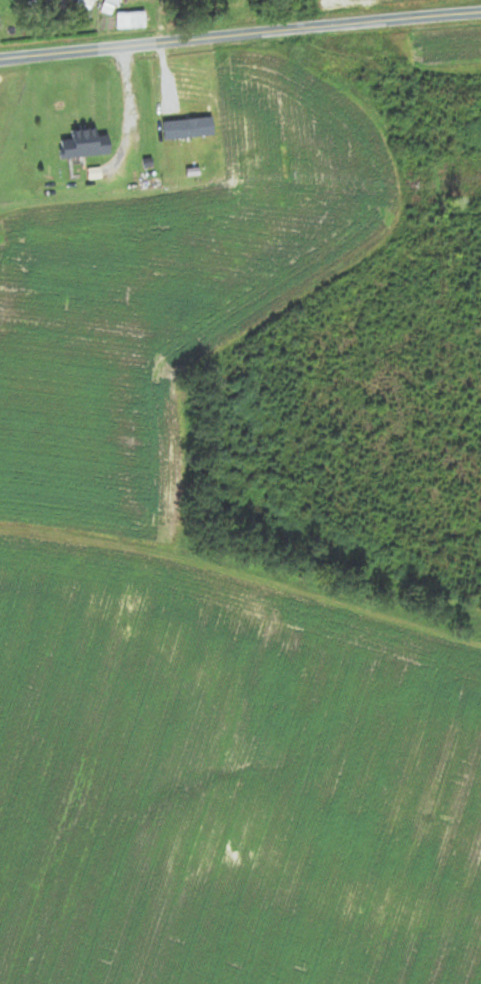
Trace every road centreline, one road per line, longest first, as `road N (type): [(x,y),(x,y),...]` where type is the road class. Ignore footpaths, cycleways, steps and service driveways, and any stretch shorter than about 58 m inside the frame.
road 1 (residential): [(0,61),(480,15)]

